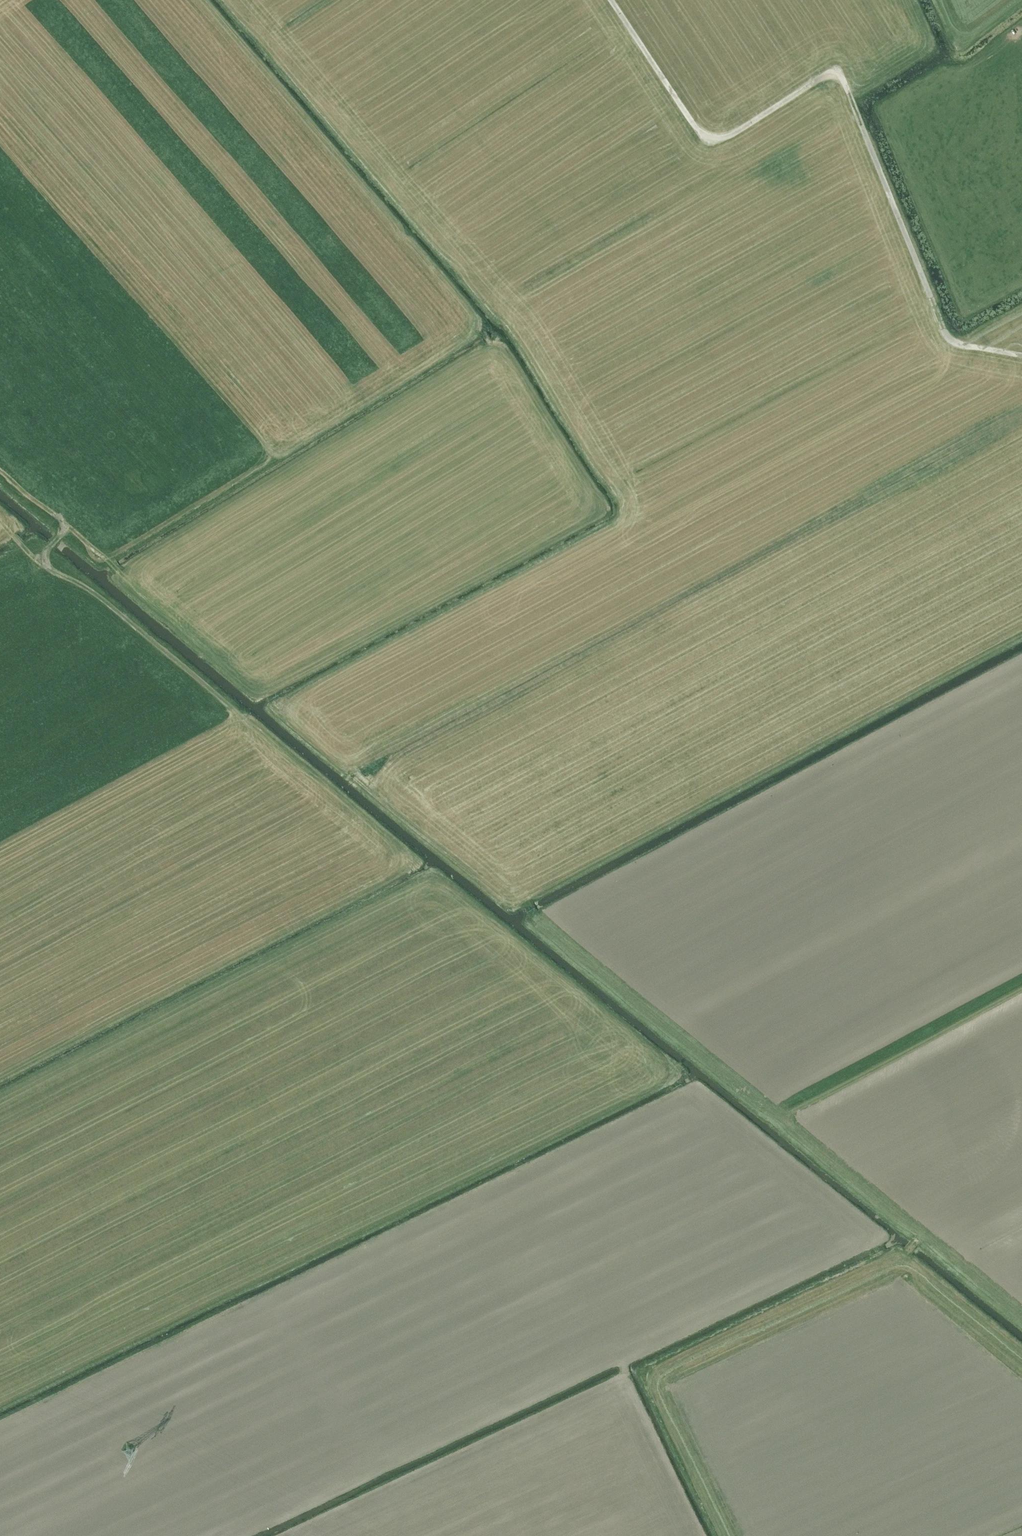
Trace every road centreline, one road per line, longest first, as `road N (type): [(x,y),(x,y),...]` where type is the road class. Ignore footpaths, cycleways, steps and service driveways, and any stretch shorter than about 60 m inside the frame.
road 1 (track): [(606,0),(702,142),(734,136),(835,74),(947,341),(1021,360)]
road 2 (track): [(722,1535),(661,1411),(666,1371),(676,1358),(889,1267),(918,1237),(910,1218),(809,1146),(779,1112)]

